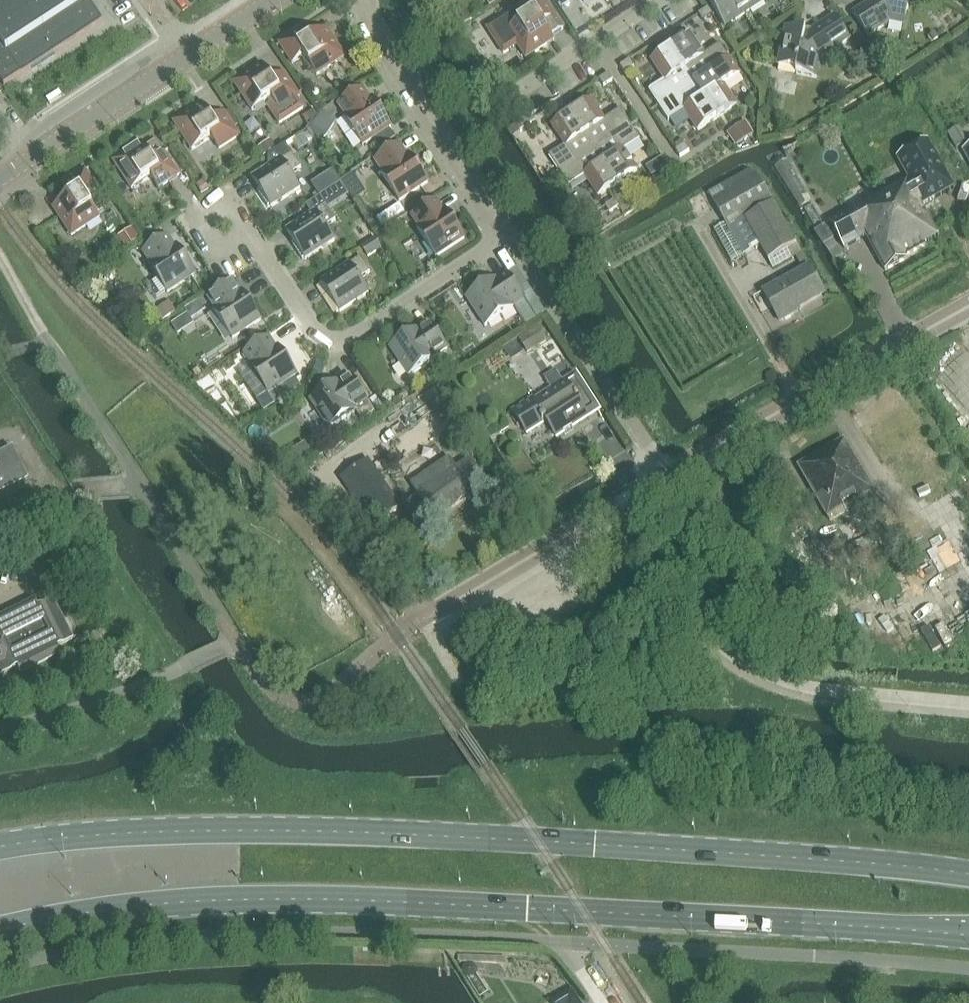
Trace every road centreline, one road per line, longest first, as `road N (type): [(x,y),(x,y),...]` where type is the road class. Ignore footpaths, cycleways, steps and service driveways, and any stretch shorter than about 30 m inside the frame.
road 1 (secondary): [(0,931),(163,903),(281,899),(852,922),(968,934)]
road 2 (secondary): [(968,874),(450,835),(167,830),(0,846)]
road 3 (residential): [(236,638),(266,683),(286,696),(324,695),(395,632),(968,305)]
road 4 (residential): [(234,205),(317,331),(337,341),(499,235),(378,37),(365,0)]
road 5 (residential): [(236,638),(47,341)]
road 6 (tertiary): [(0,177),(277,0)]
road 7 (residential): [(510,92),(655,0)]

